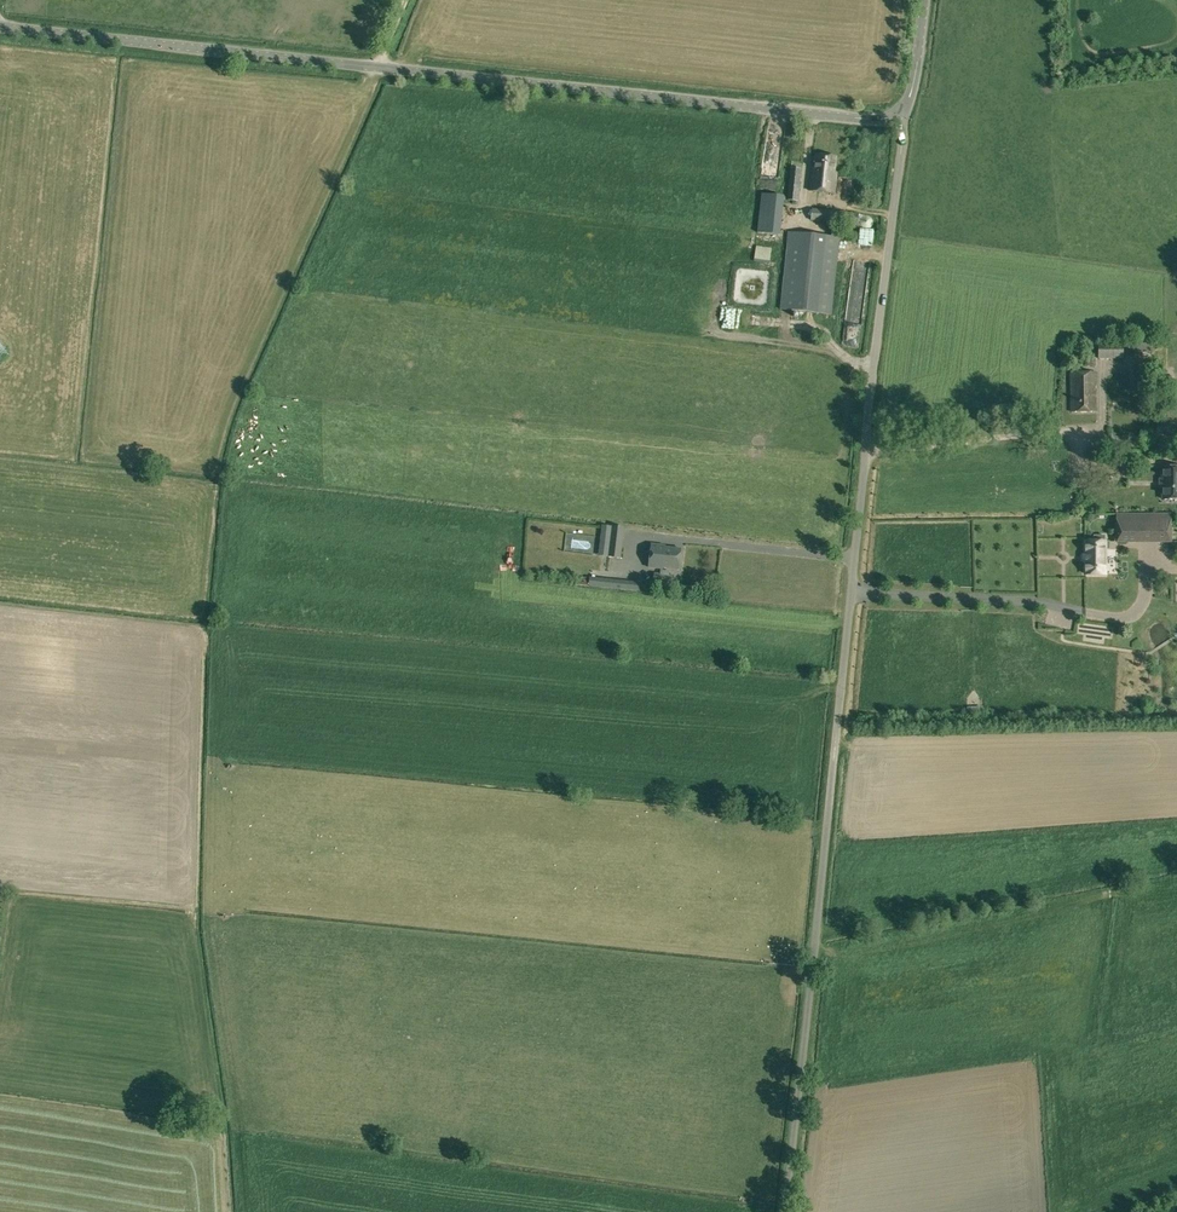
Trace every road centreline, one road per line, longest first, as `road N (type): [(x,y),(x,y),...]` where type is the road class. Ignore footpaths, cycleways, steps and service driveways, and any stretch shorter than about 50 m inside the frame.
road 1 (unclassified): [(784,1211),(905,116)]
road 2 (unclassified): [(0,27),(862,119),(905,116)]

